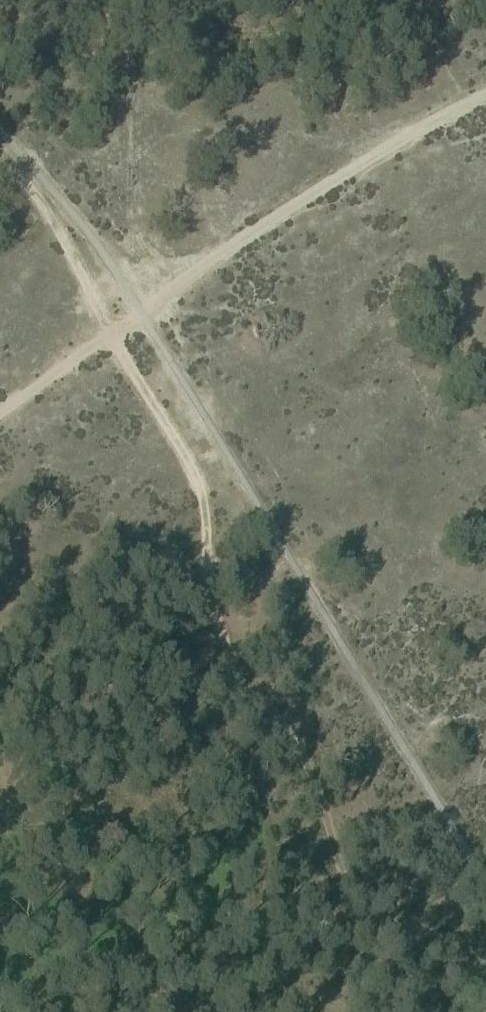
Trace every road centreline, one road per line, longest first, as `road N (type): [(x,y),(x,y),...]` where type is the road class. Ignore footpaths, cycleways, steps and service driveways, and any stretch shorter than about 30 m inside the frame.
road 1 (track): [(485,99),(290,208),(0,406)]

